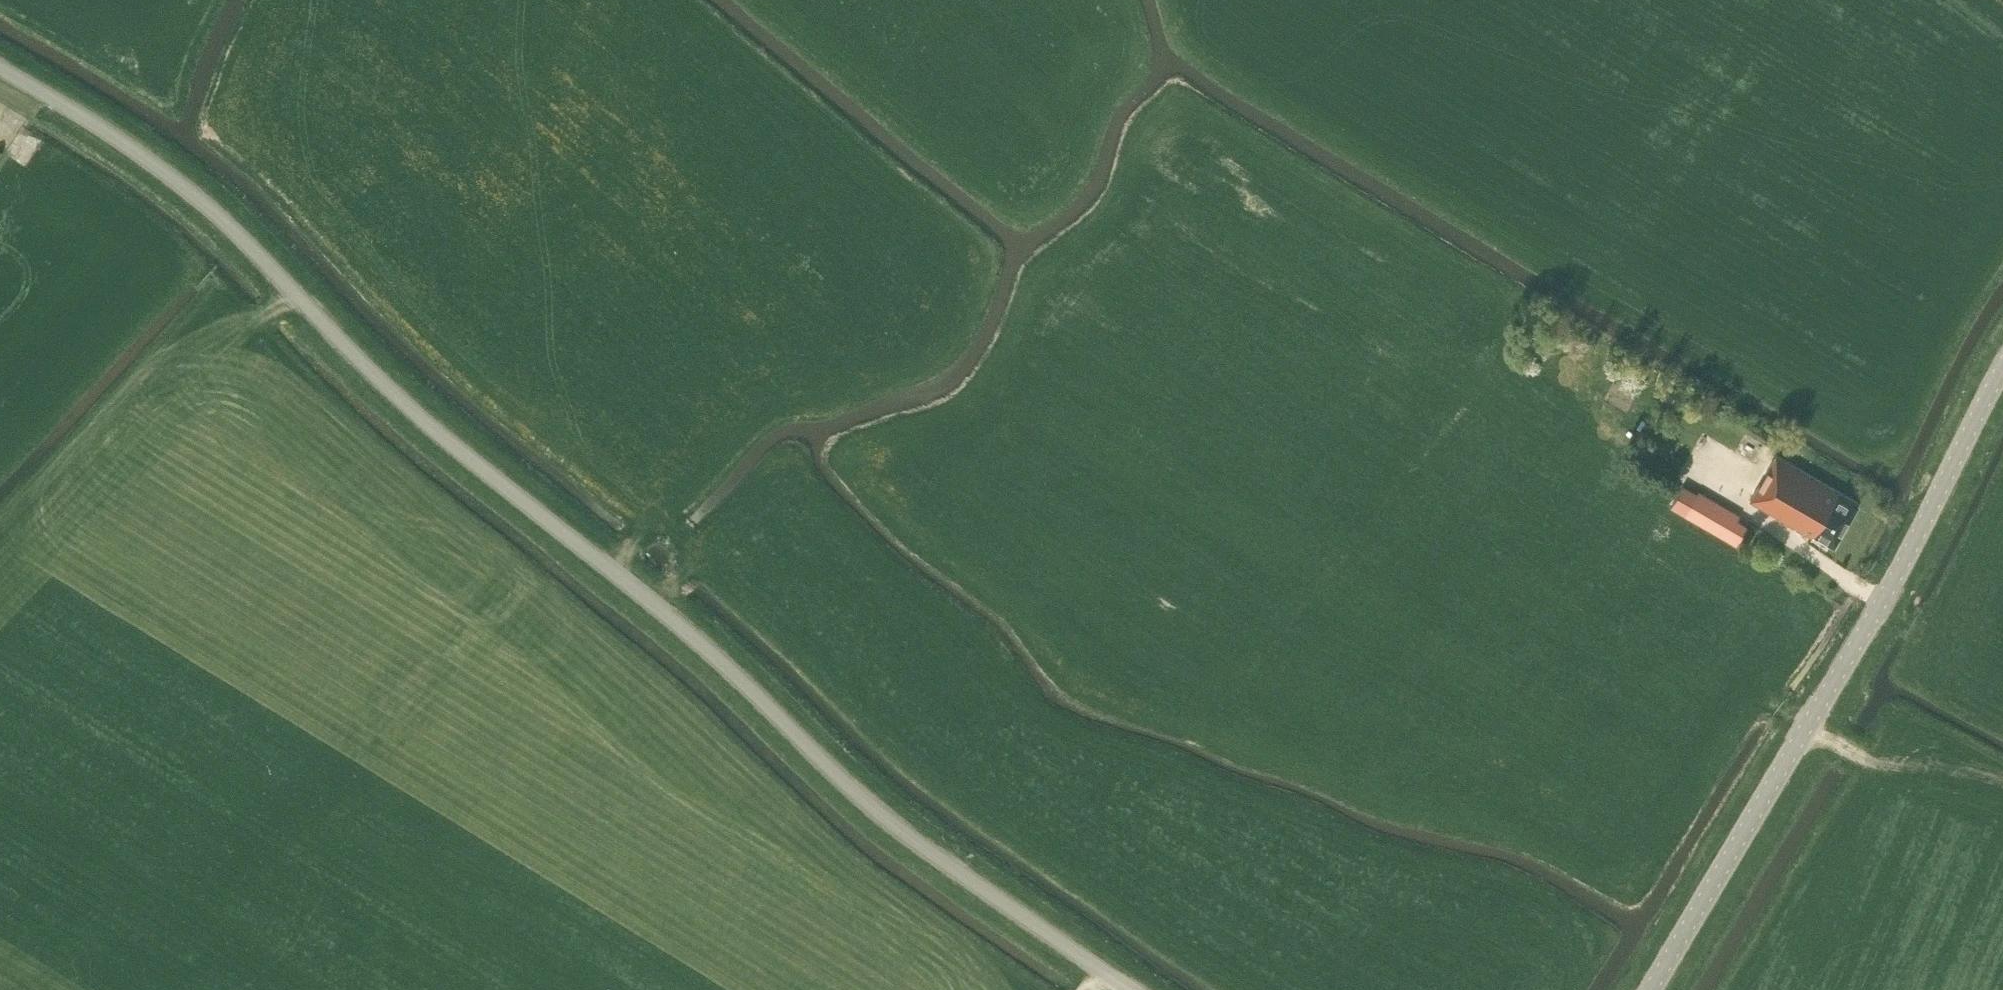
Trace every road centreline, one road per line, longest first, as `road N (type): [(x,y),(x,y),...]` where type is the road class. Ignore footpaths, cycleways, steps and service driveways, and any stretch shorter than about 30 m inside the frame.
road 1 (unclassified): [(1129,989),(898,829),(716,658),(417,415),(193,193),(0,68)]
road 2 (tertiary): [(1650,989),(1883,600),(2002,369)]

